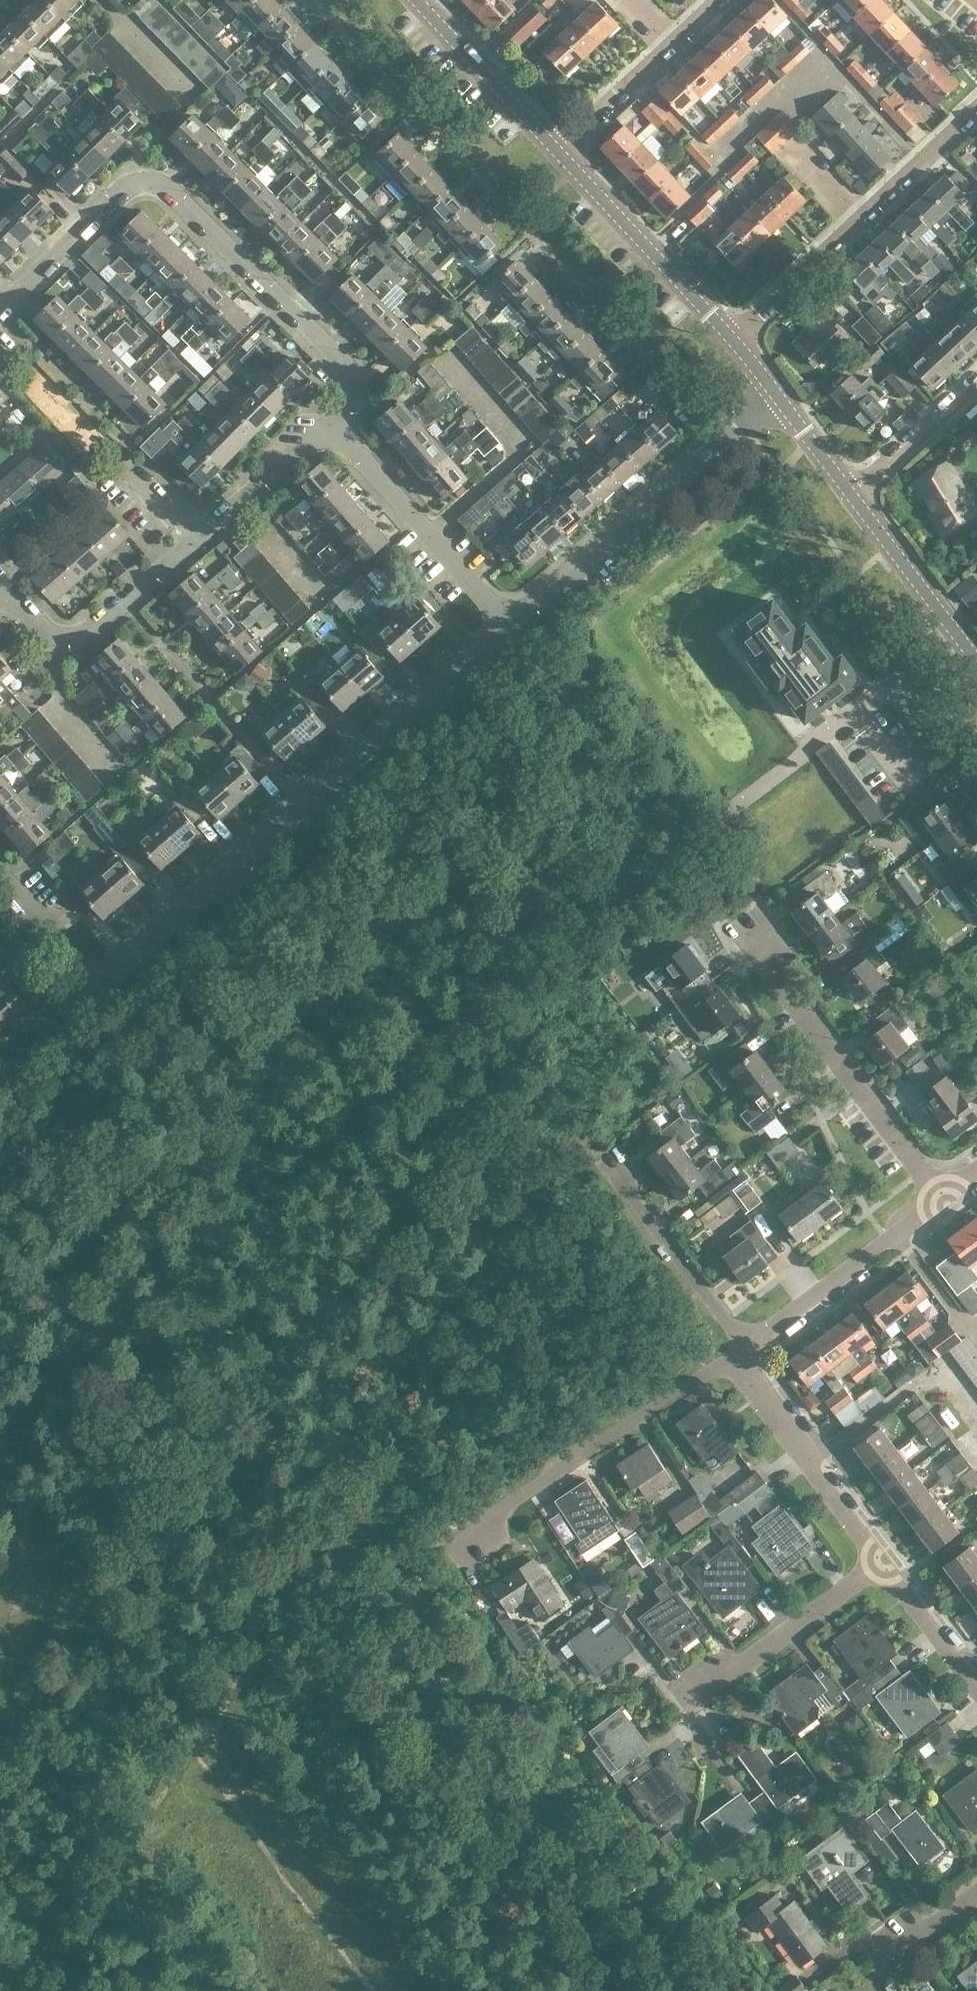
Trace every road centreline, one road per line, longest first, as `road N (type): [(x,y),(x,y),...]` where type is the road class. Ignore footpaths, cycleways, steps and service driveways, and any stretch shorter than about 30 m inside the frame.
road 1 (track): [(724,818),(0,1423)]
road 2 (track): [(584,1990),(131,1399),(132,1323),(140,1301)]
road 3 (residential): [(96,991),(512,619)]
road 4 (residential): [(0,310),(124,187),(146,182),(171,192),(345,364),(354,380),(350,401),(332,423)]
road 5 (residential): [(332,423),(83,635),(47,635),(5,585)]
road 6 (residential): [(512,619),(779,393)]
road 7 (residential): [(733,336),(976,106)]
road 8 (residential): [(943,1200),(742,934)]
road 9 (residential): [(474,1529),(734,1356)]
road 10 (residential): [(958,633),(724,818)]
road 11 (residential): [(512,619),(332,423)]
road 12 (residential): [(883,1563),(734,1356)]
road 13 (residential): [(733,336),(559,150)]
road 14 (residential): [(747,1348),(943,1200)]
road 15 (residential): [(687,1706),(883,1563)]
road 16 (residential): [(747,1348),(606,1162)]
road 17 (residential): [(559,150),(724,0)]
road 18 (residential): [(559,150),(418,0)]
road 19 (track): [(474,1529),(294,1612)]
road 20 (residential): [(958,633),(852,491)]
road 21 (residential): [(852,491),(976,382)]
road 22 (residential): [(976,1687),(883,1563)]
road 23 (residential): [(96,991),(0,879)]
road 24 (residential): [(0,1075),(96,991)]
road 25 (residential): [(852,491),(779,393)]

